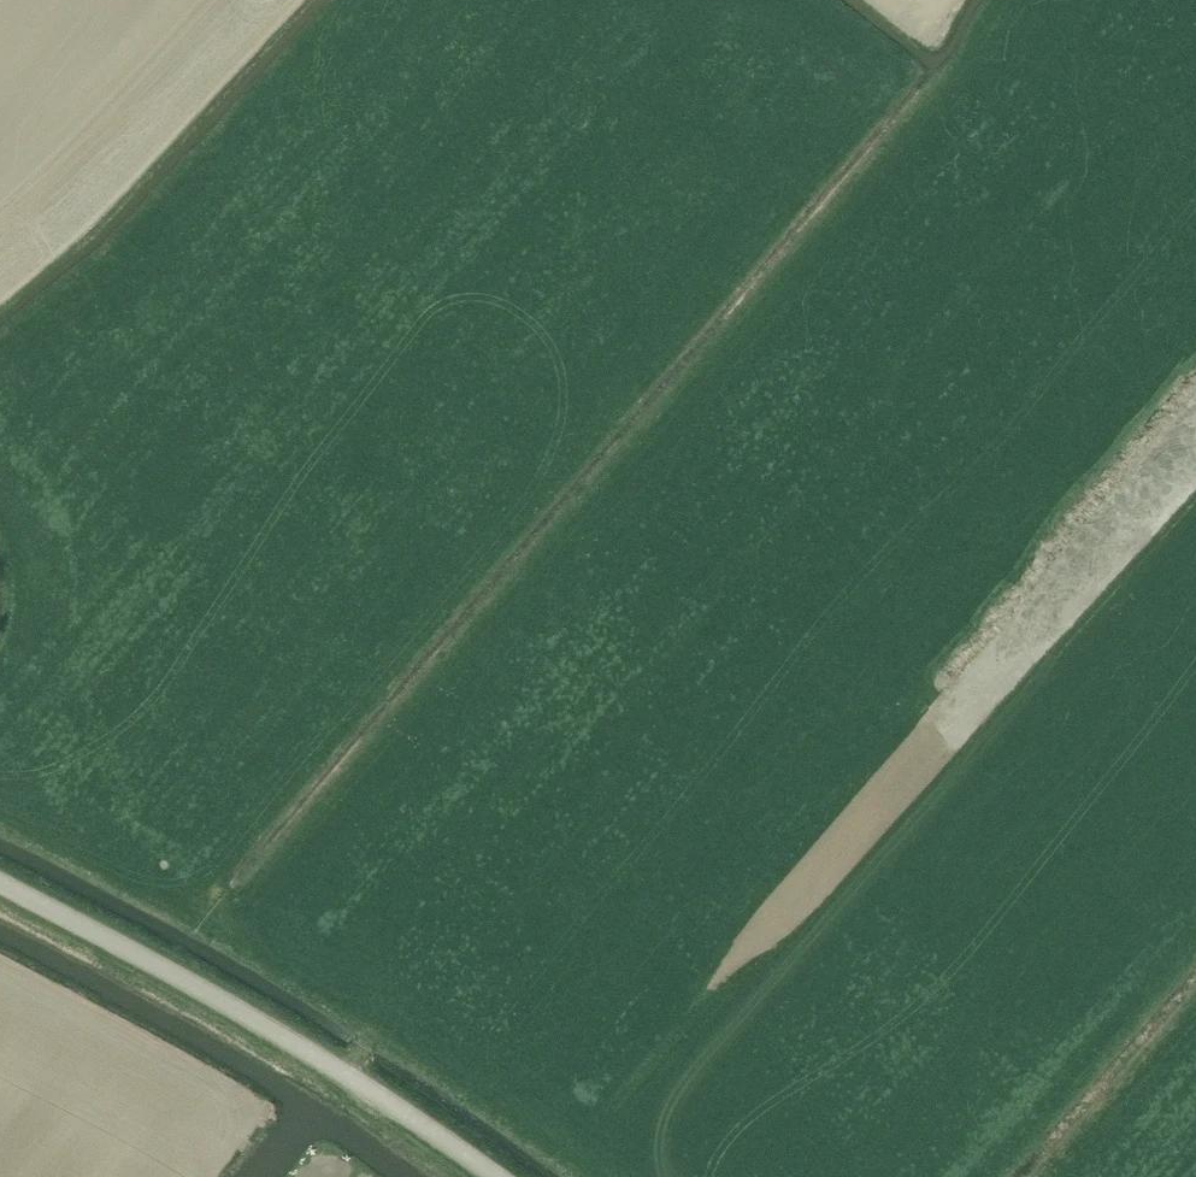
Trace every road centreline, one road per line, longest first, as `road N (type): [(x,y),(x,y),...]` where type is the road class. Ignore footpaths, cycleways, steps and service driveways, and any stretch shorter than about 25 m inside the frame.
road 1 (tertiary): [(0,883),(299,1045),(499,1176)]

